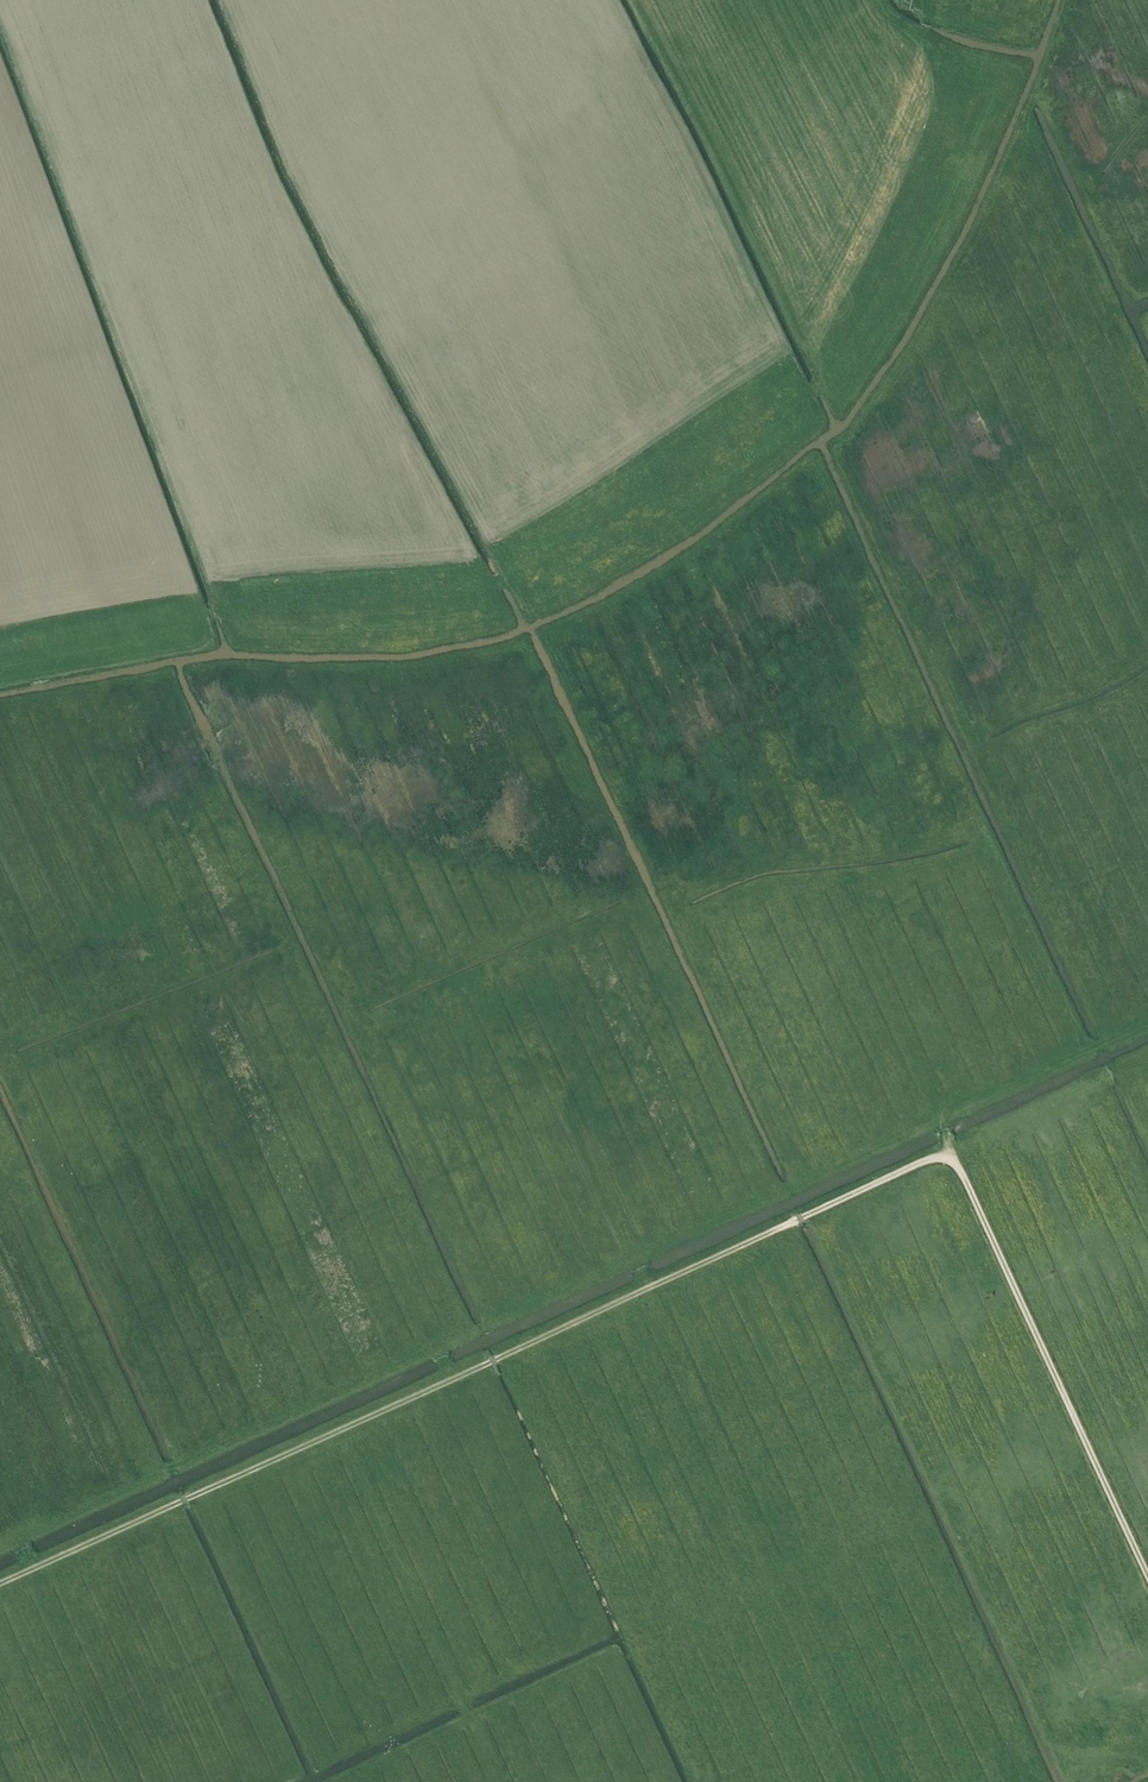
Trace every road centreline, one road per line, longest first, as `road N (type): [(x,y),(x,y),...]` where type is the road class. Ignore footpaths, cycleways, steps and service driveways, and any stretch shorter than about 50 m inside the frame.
road 1 (unclassified): [(1147,1570),(949,1145),(0,1579)]

